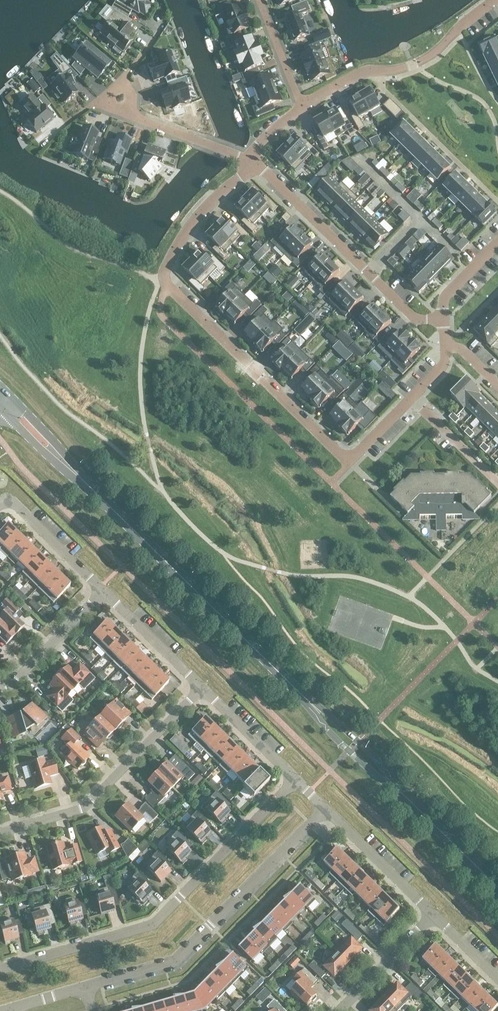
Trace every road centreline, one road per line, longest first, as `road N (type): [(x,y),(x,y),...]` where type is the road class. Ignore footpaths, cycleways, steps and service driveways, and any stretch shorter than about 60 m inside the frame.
road 1 (residential): [(445,347),(440,370),(350,463),(163,280),(197,221),(251,160)]
road 2 (residential): [(0,969),(152,924),(295,780)]
road 3 (tertiary): [(297,690),(63,460)]
road 4 (residential): [(87,989),(178,962),(326,811)]
road 5 (residential): [(444,319),(417,320),(251,160)]
road 6 (residential): [(0,832),(85,807),(201,688)]
road 7 (residential): [(378,73),(383,90),(497,202)]
road 8 (residential): [(251,160),(101,101)]
road 9 (residential): [(326,811),(432,914)]
road 10 (tertiary): [(297,690),(374,775),(402,791)]
road 11 (tertiary): [(402,791),(297,690)]
road 12 (residential): [(0,511),(11,501),(103,592)]
road 13 (residential): [(0,691),(103,592)]
road 14 (residential): [(378,73),(435,54),(497,0)]
road 15 (residential): [(103,592),(201,688)]
road 16 (tertiary): [(497,886),(402,791)]
road 17 (residential): [(339,1010),(432,914)]
road 18 (residential): [(201,688),(295,780)]

